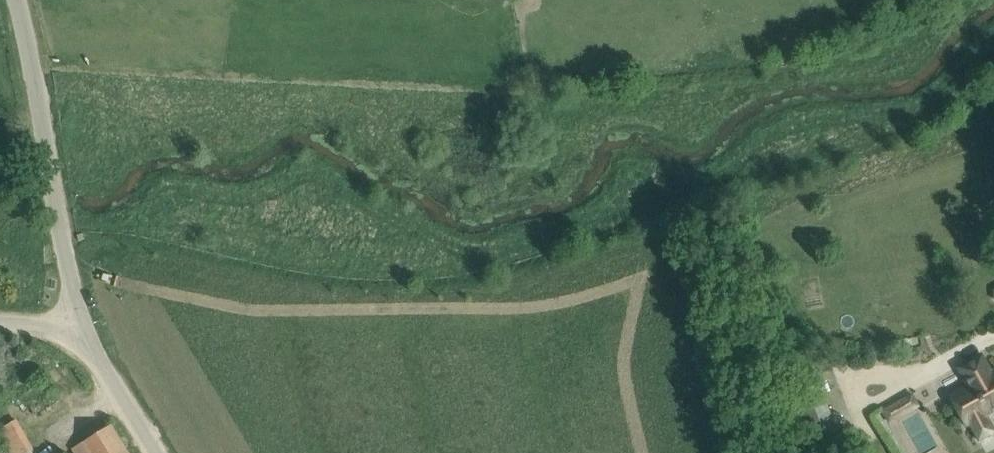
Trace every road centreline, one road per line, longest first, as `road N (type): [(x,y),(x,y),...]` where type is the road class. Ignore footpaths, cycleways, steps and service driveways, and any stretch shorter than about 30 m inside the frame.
road 1 (unclassified): [(76,326),(22,0)]
road 2 (unclassified): [(152,452),(76,326)]

